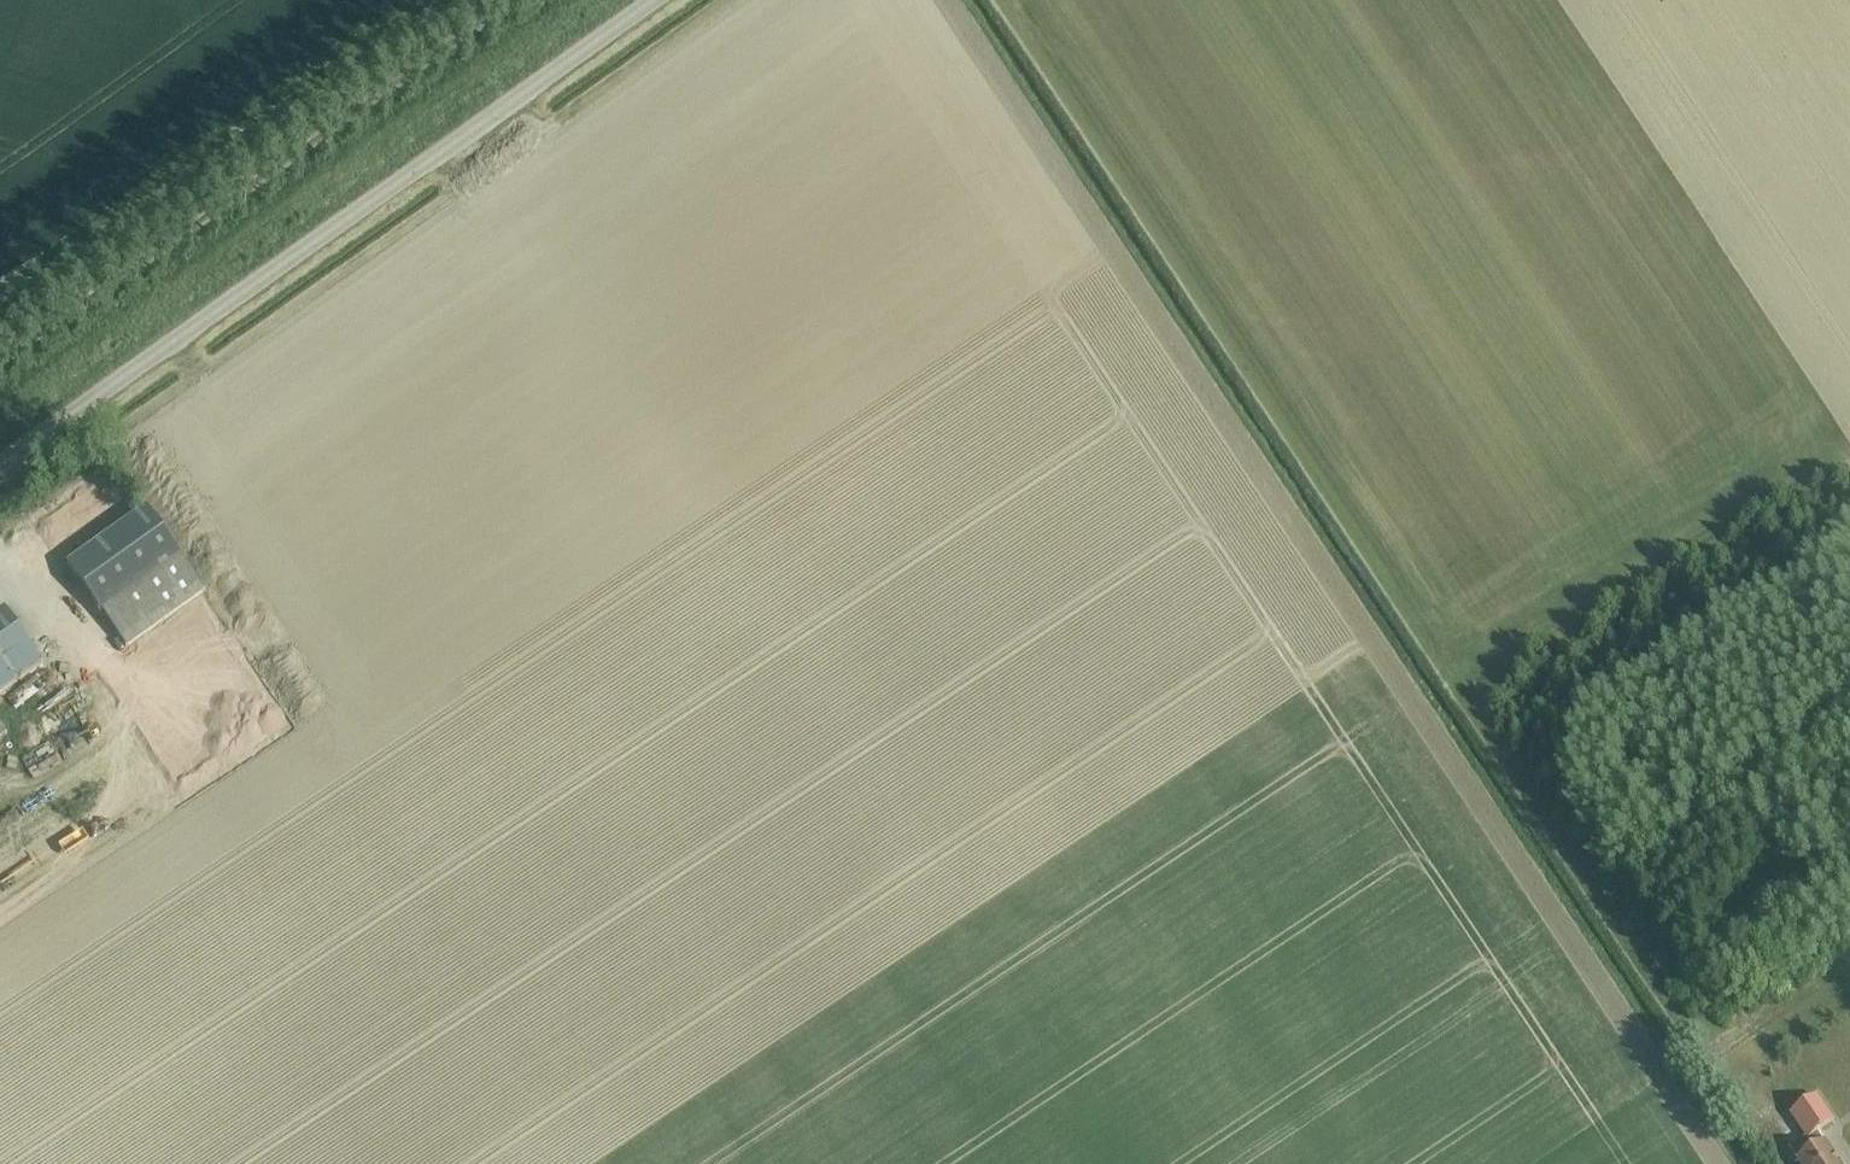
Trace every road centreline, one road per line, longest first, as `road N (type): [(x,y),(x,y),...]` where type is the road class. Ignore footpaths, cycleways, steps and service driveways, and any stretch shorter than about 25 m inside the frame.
road 1 (unclassified): [(645,0),(0,456)]

